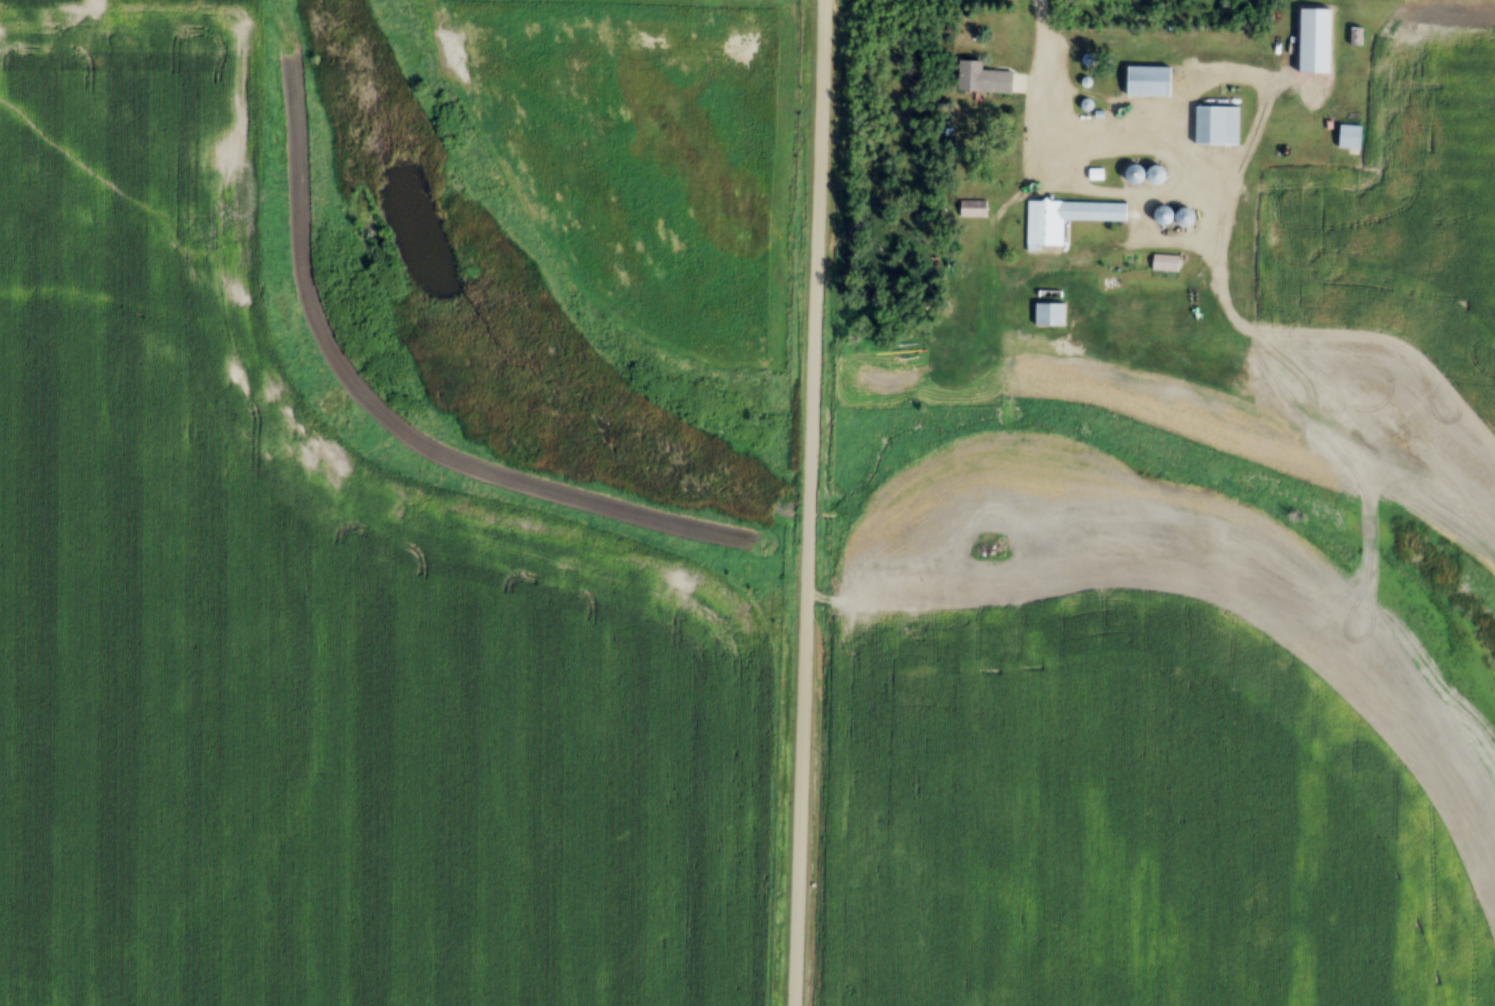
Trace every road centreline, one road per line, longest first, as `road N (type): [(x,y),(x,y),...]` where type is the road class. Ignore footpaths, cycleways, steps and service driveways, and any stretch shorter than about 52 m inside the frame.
road 1 (residential): [(809,534),(822,0)]
road 2 (residential): [(794,1005),(809,534)]
road 3 (track): [(1038,0),(1053,135),(1084,143),(1163,131)]

